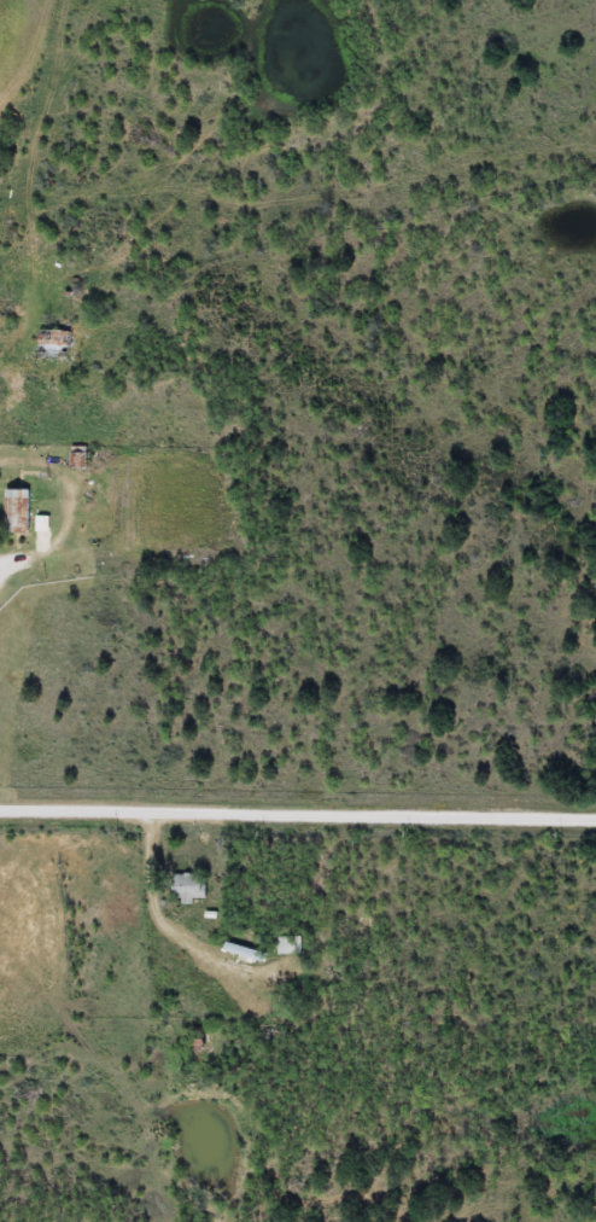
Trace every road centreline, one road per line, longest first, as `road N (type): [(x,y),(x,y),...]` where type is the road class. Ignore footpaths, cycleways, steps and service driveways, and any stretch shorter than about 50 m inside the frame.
road 1 (residential): [(0,809),(595,820)]

